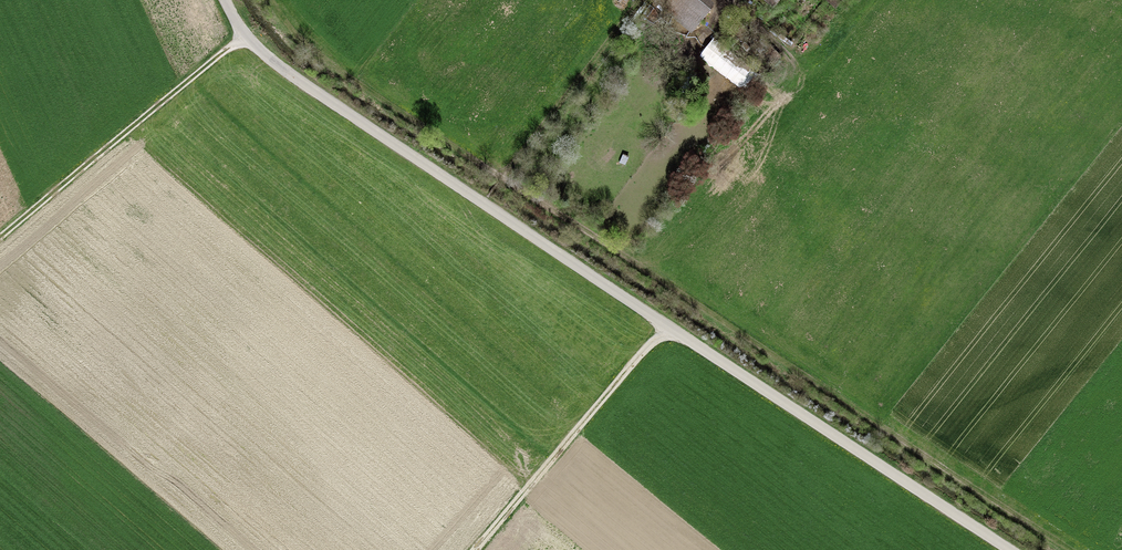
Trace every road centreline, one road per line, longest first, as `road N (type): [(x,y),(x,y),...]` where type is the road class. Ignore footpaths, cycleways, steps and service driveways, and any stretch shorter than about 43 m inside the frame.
road 1 (unclassified): [(226,0),(243,36),(289,77),(1000,549)]
road 2 (track): [(243,36),(0,236)]
road 3 (track): [(667,327),(477,549)]

